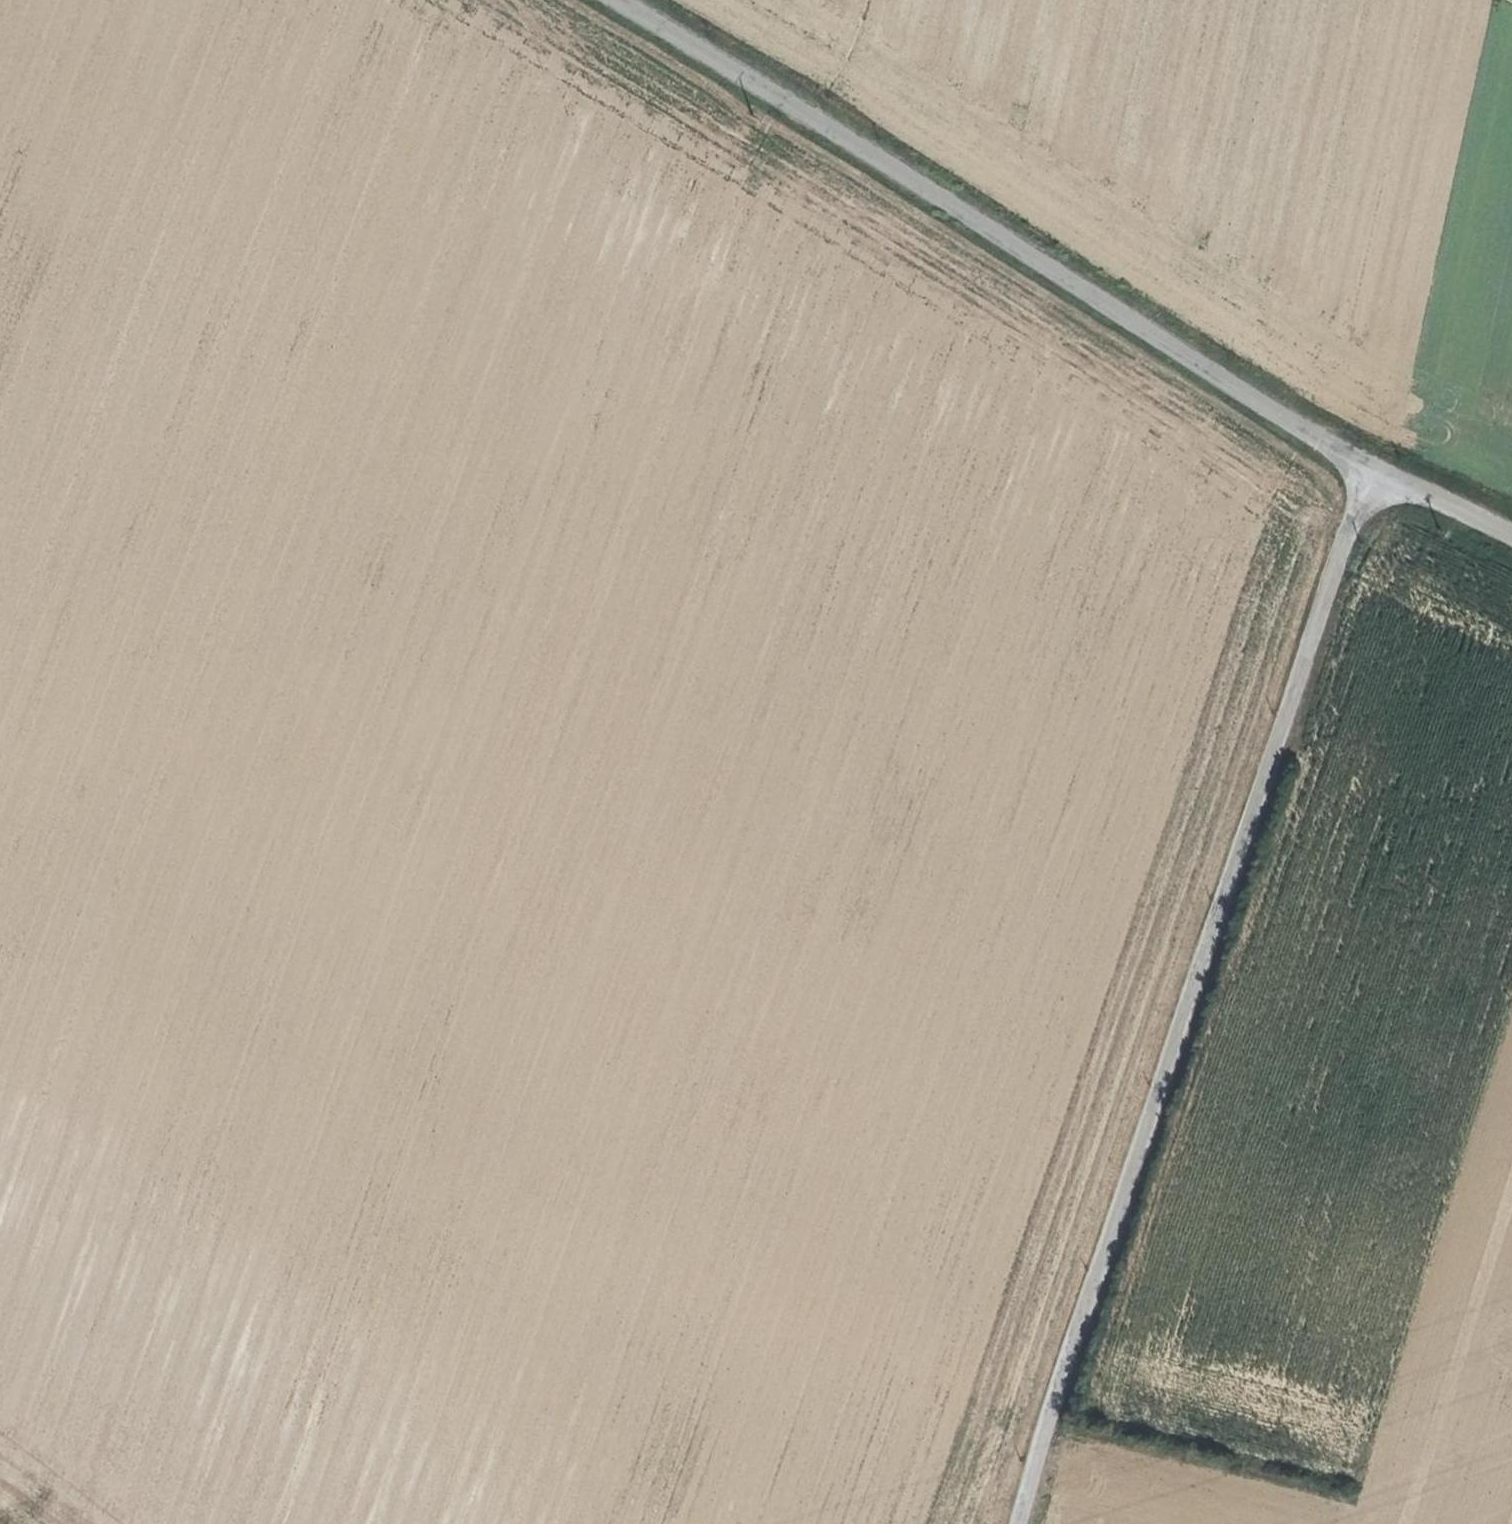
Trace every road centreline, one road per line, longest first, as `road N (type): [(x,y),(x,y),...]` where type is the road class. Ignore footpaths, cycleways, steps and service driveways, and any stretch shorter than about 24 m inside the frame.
road 1 (unclassified): [(1020,1523),(1371,467)]
road 2 (unclassified): [(615,0),(1371,467)]
road 3 (unclassified): [(1371,467),(1511,538)]

